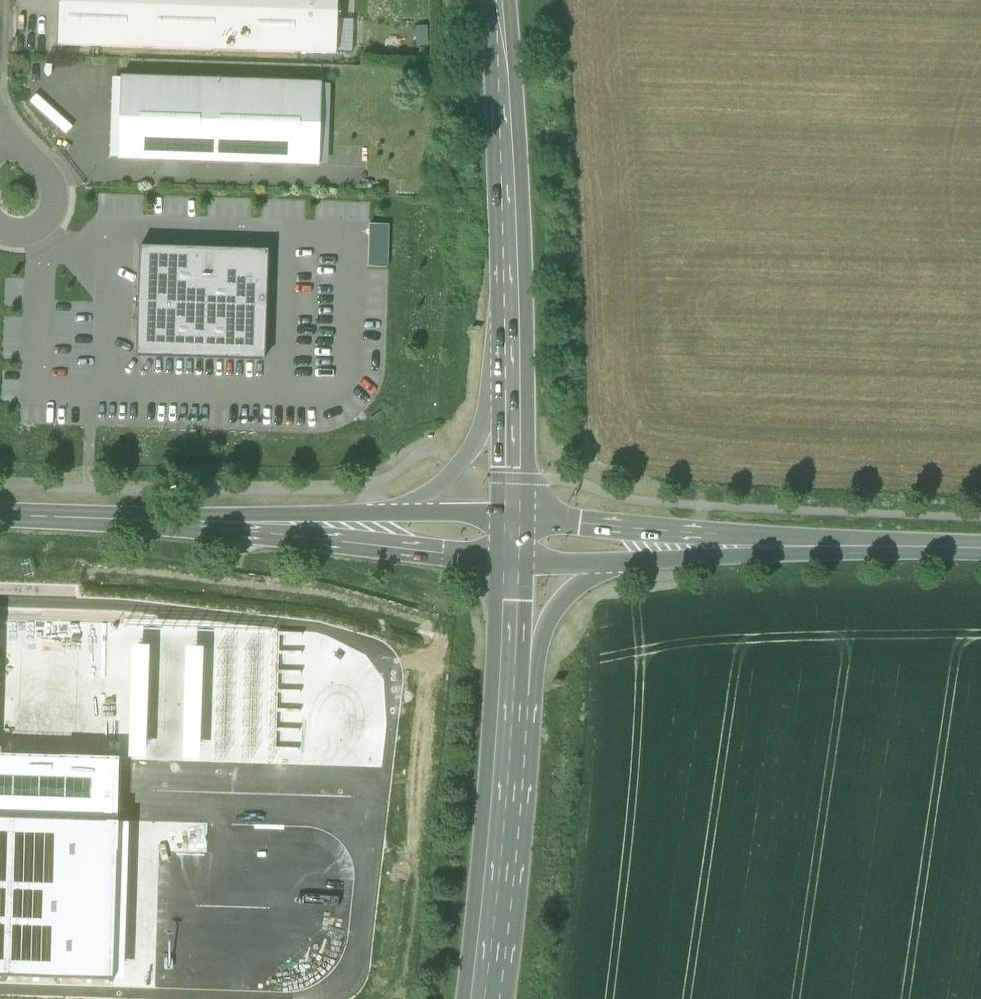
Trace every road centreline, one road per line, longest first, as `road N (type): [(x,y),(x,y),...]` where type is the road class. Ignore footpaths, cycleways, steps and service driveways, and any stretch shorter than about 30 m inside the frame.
road 1 (secondary): [(147,521),(512,562)]
road 2 (primary): [(513,356),(500,0)]
road 3 (primary): [(819,547),(513,516)]
road 4 (primary): [(481,998),(505,719)]
road 5 (secondary): [(398,513),(147,521)]
road 6 (primary): [(615,563),(819,547)]
road 7 (secondary): [(513,356),(469,453),(435,491),(398,513)]
road 8 (primary): [(505,719),(556,613),(615,563)]
road 9 (unclassified): [(0,233),(24,239),(43,232),(59,208),(59,184),(6,130)]
road 10 (primary): [(980,549),(819,547)]
road 11 (primary): [(513,516),(513,356)]
road 12 (primary): [(505,719),(512,562)]
road 13 (secondary): [(0,516),(147,521)]

